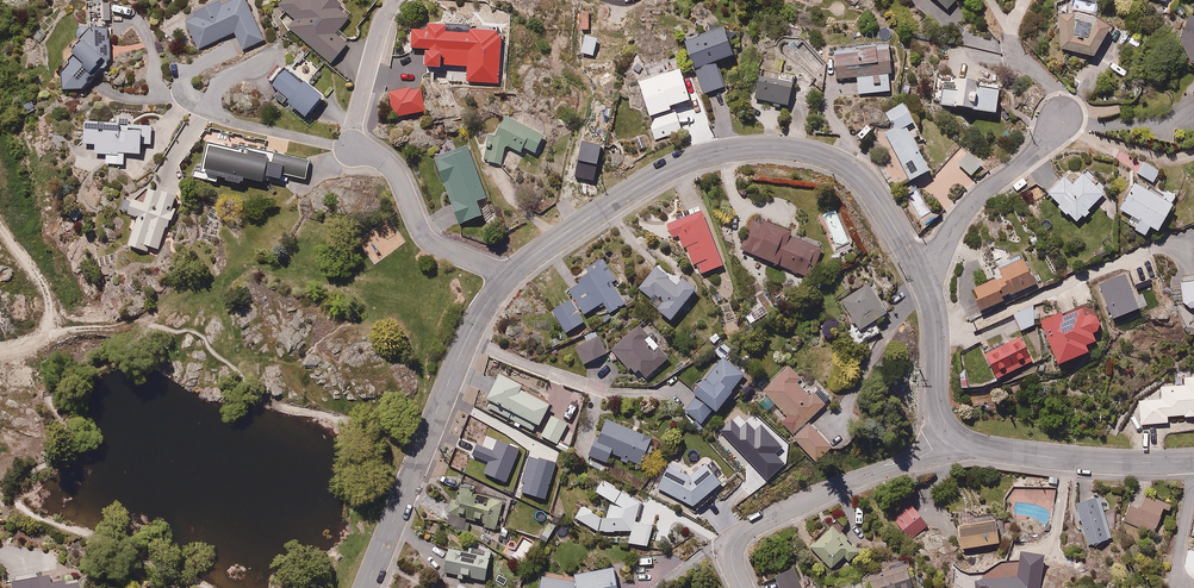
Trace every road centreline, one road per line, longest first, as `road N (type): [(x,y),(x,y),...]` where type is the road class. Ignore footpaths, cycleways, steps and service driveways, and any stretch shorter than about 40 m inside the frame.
road 1 (residential): [(505,280),(661,173),(750,147),(806,151),(848,168),(874,195),(919,271)]
road 2 (residential): [(366,587),(464,346),(505,280)]
road 3 (residential): [(954,435),(745,531),(731,555),(742,587)]
road 4 (residential): [(954,435),(1001,452),(1055,458),(1193,461)]
road 5 (residential): [(505,280),(430,242),(388,164),(349,147)]
road 6 (residential): [(919,271),(969,207),(1034,155),(1059,113)]
road 7 (residential): [(919,271),(933,308),(939,409),(954,435)]

